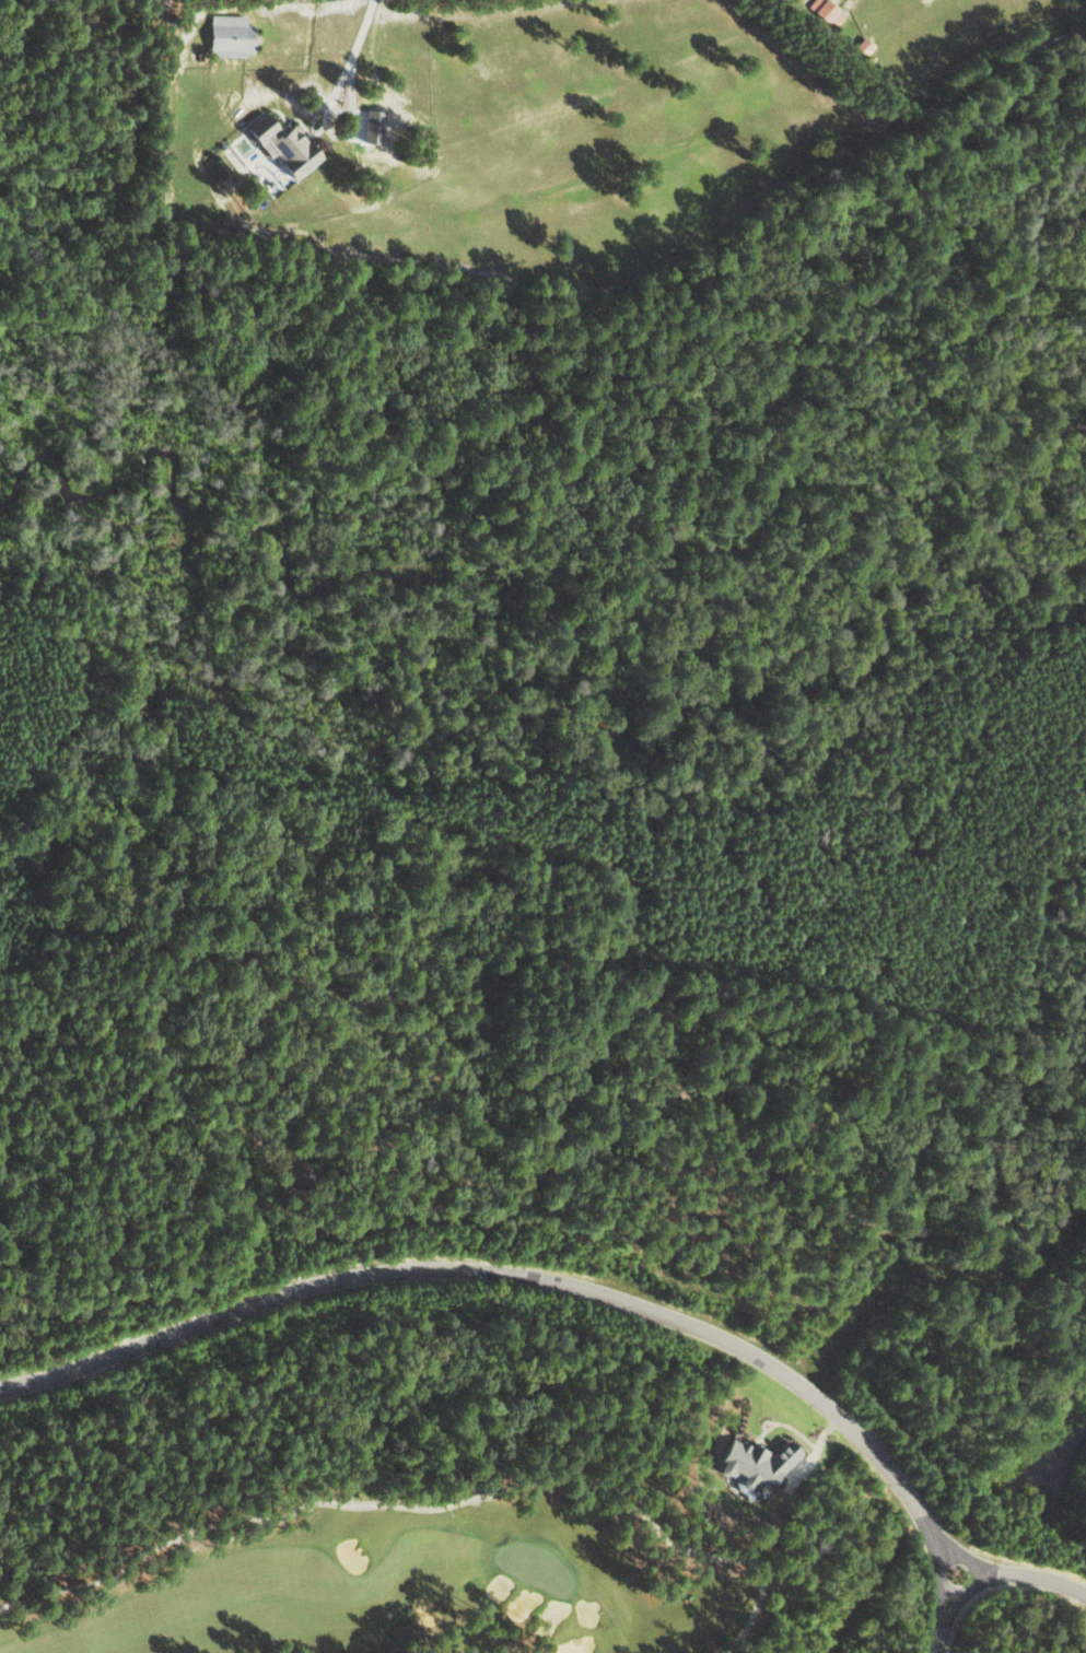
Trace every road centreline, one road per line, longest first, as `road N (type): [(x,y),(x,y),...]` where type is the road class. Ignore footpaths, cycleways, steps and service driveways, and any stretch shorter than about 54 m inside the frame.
road 1 (residential): [(0,1388),(92,1364),(334,1279),(442,1269),(504,1276),(581,1289),(728,1343),(845,1428),(918,1523)]

